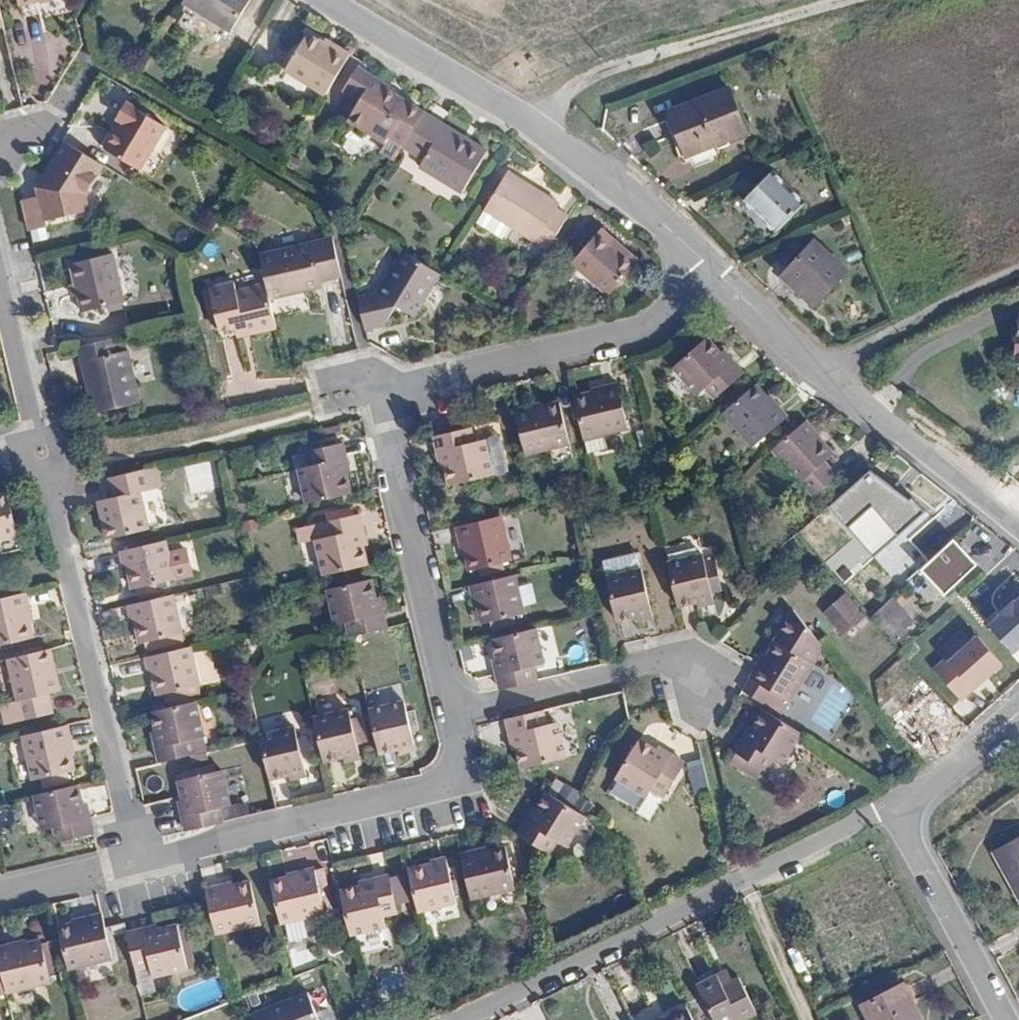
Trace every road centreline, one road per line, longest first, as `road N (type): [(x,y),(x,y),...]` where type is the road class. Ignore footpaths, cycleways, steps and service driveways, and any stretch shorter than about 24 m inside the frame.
road 1 (residential): [(455,715),(385,393),(617,336),(667,317),(713,268)]
road 2 (residential): [(464,1019),(897,805)]
road 3 (residential): [(330,0),(542,131),(713,268)]
road 4 (residential): [(141,863),(43,453)]
road 5 (residential): [(141,863),(469,783),(455,715)]
road 6 (residential): [(713,268),(815,369),(1018,529)]
road 7 (track): [(542,131),(587,78),(858,0)]
road 8 (residential): [(455,715),(652,663),(703,673)]
road 9 (residential): [(897,805),(902,830),(1004,1019)]
road 10 (track): [(1018,272),(815,369)]
road 11 (residential): [(43,453),(0,277)]
road 12 (residential): [(897,805),(1018,713)]
road 13 (residential): [(0,898),(141,863)]

